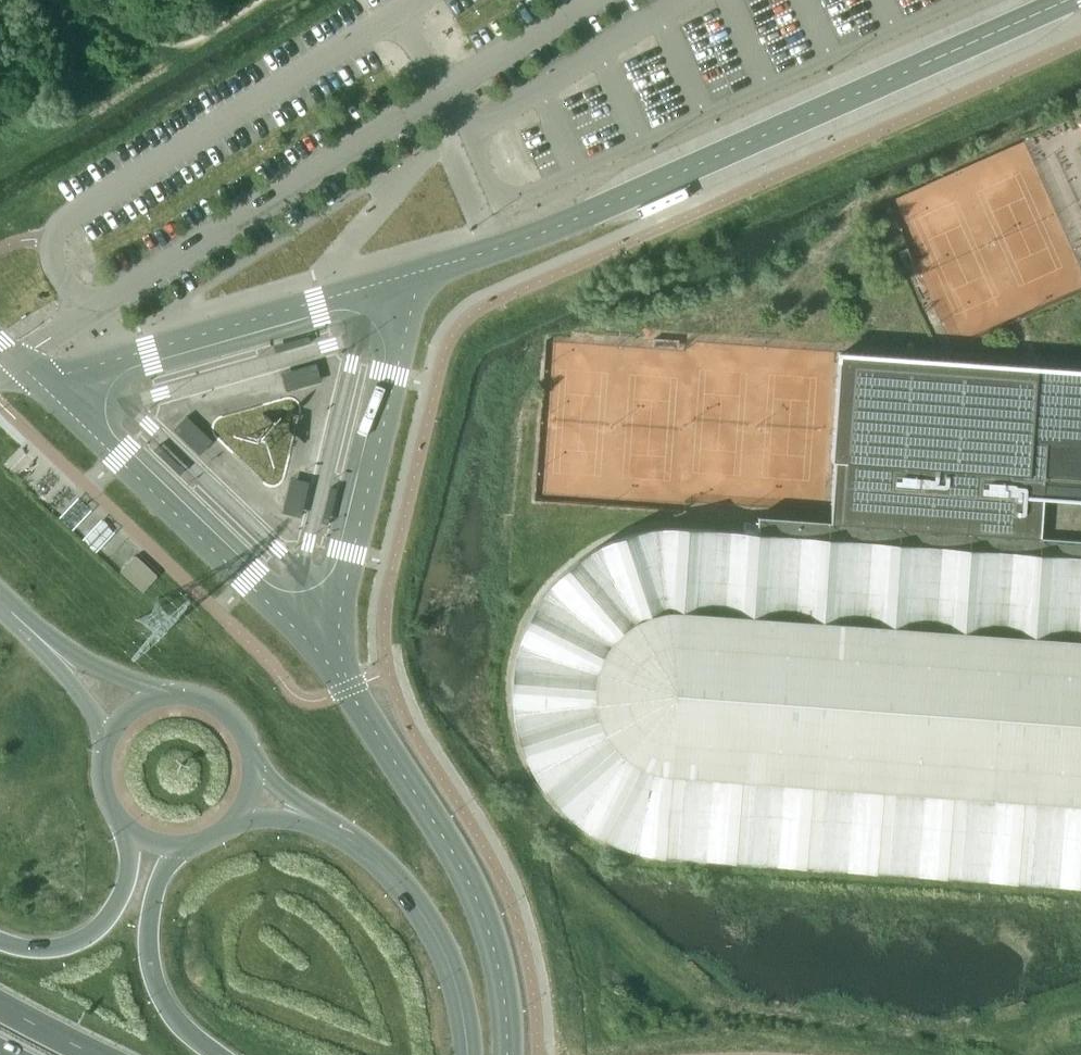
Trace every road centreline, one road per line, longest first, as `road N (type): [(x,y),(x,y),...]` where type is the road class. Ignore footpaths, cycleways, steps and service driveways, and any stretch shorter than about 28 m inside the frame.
road 1 (tertiary): [(318,820),(385,867),(438,936),(461,995),(468,1054)]
road 2 (trunk): [(219,1054),(160,996),(147,944),(152,897),(179,849)]
road 3 (trunk): [(130,833),(128,880),(113,913),(83,939),(49,949),(0,938)]
road 4 (tertiary): [(257,759),(230,710),(197,693),(159,693)]
road 5 (trunk): [(109,1054),(0,999)]

